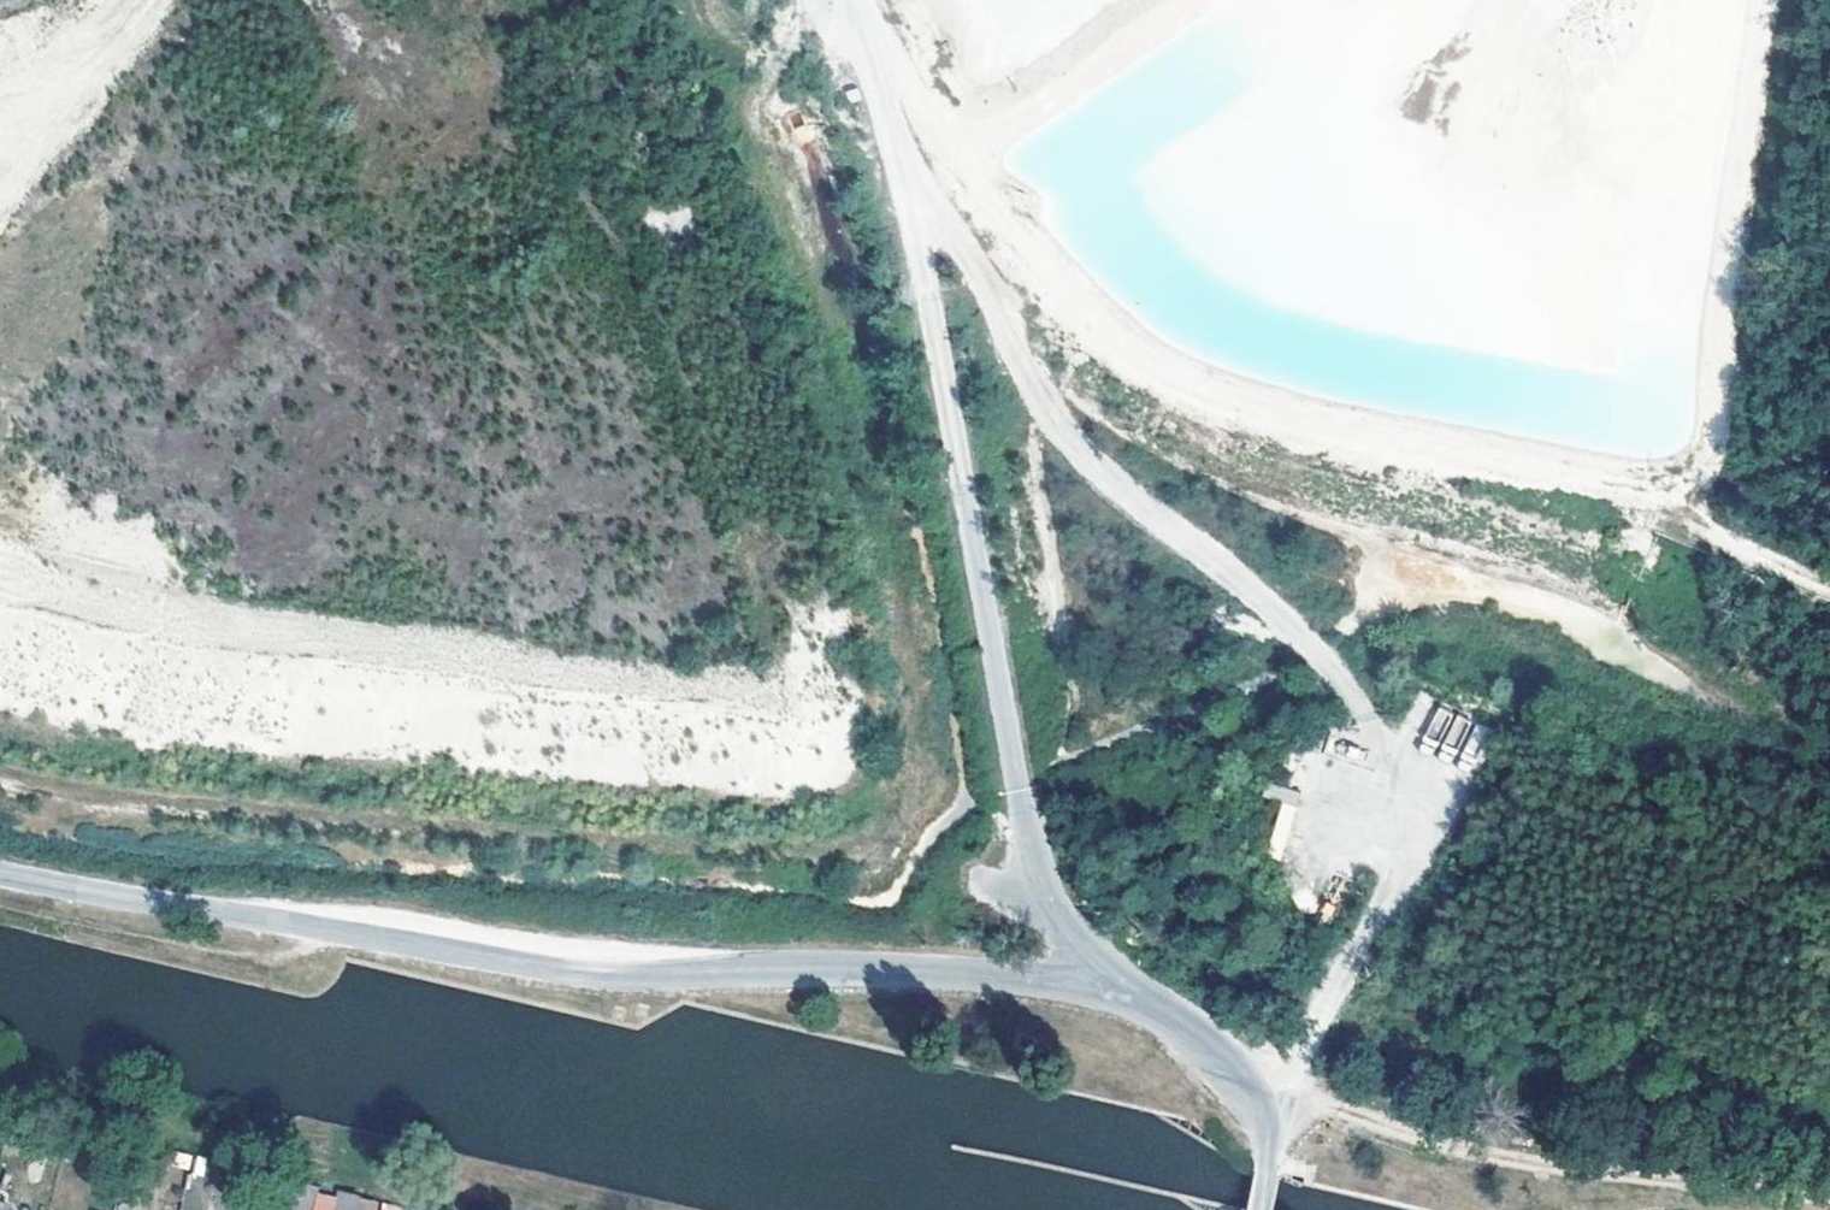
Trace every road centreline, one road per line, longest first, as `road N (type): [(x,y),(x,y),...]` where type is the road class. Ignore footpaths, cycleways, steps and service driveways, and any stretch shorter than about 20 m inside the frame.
road 1 (unclassified): [(1260,1209),(1271,1155),(1259,1095),(1173,1018),(1125,1002),(930,974),(613,961),(141,900),(0,874)]

